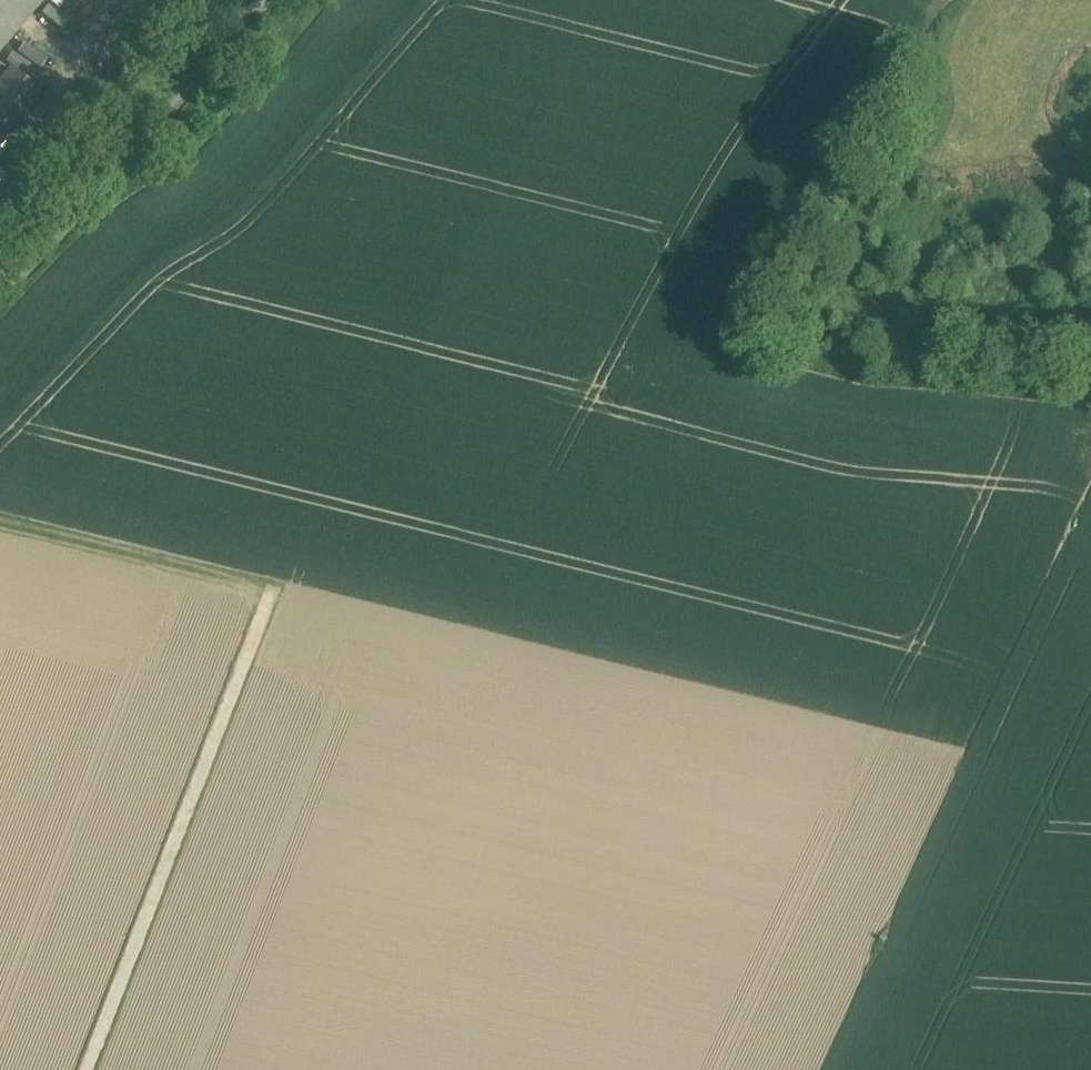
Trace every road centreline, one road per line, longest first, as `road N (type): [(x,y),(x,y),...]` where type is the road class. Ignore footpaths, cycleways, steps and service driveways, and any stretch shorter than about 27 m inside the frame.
road 1 (track): [(82,1069),(259,619)]
road 2 (unclassified): [(0,300),(281,0)]

